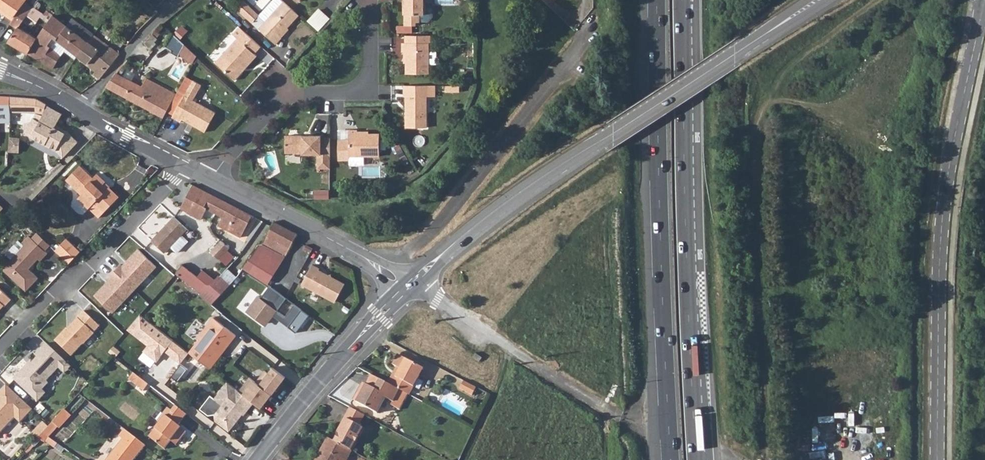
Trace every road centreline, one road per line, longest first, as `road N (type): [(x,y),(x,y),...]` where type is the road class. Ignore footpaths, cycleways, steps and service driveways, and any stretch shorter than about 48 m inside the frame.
road 1 (secondary): [(410,285),(538,183),(818,0)]
road 2 (tertiary): [(938,459),(942,242),(984,0)]
road 3 (trunk): [(657,0),(671,459)]
road 4 (trunk): [(697,459),(682,11)]
road 5 (track): [(768,459),(756,112),(759,100),(775,94),(820,119)]
road 6 (residential): [(211,179),(277,101),(366,85),(370,0)]
road 7 (residential): [(186,167),(0,348)]
road 8 (secondary): [(256,459),(410,285)]
road 9 (residential): [(410,285),(211,179)]
road 10 (residential): [(78,110),(179,0)]
road 11 (residential): [(186,167),(78,110)]

